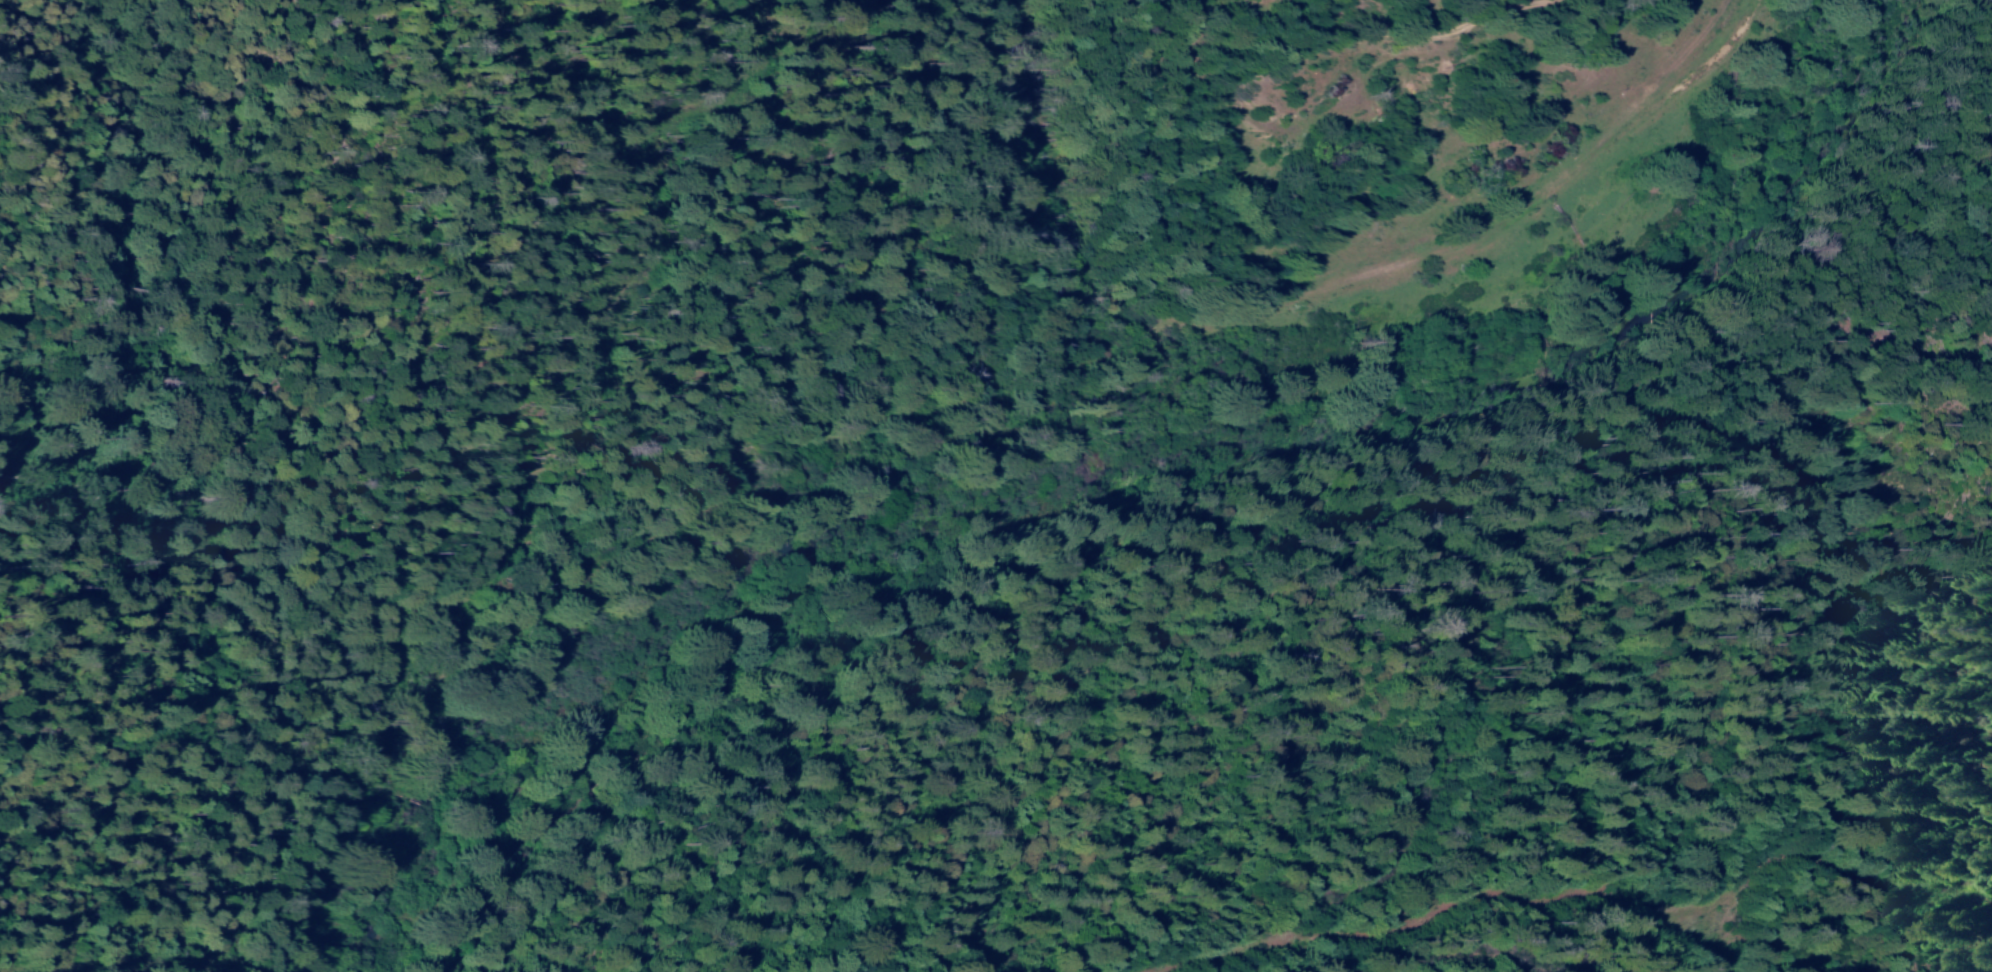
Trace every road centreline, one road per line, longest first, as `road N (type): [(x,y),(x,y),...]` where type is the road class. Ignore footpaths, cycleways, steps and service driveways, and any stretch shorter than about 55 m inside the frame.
road 1 (residential): [(301,971),(356,812),(416,725),(520,632),(551,616),(630,602),(696,578),(723,559),(767,490),(792,472),(1000,391),(1052,387),(1190,312),(1267,302),(1362,265),(1482,237),(1725,47),(1765,0)]
road 2 (residential): [(1561,0),(1457,36),(1356,35),(1296,65),(1195,76),(1173,64),(1175,0)]

